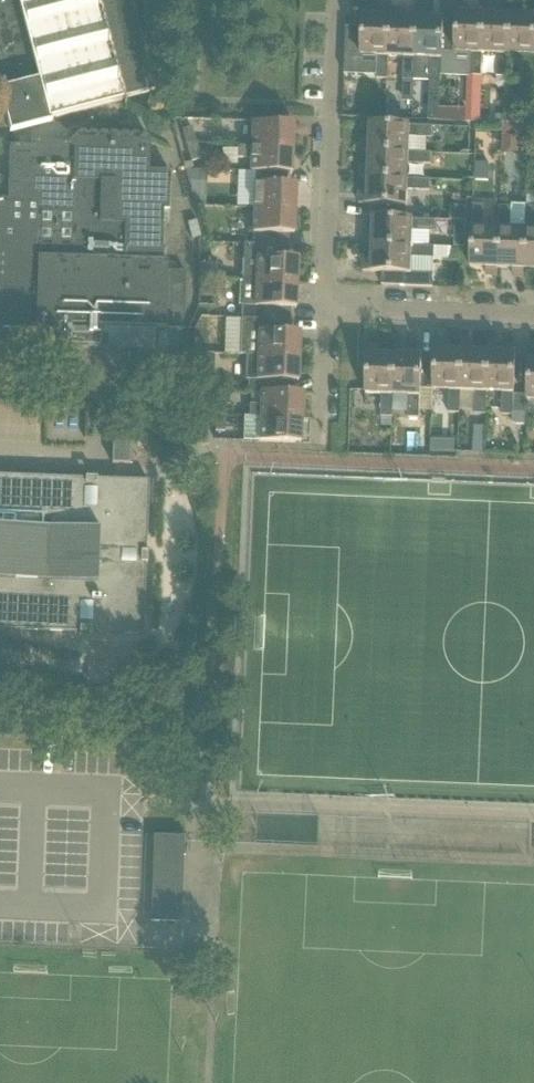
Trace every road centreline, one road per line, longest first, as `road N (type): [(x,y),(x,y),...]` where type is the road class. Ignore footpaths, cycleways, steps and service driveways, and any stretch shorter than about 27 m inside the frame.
road 1 (residential): [(324,311),(332,23),(343,0)]
road 2 (residential): [(533,319),(324,311)]

